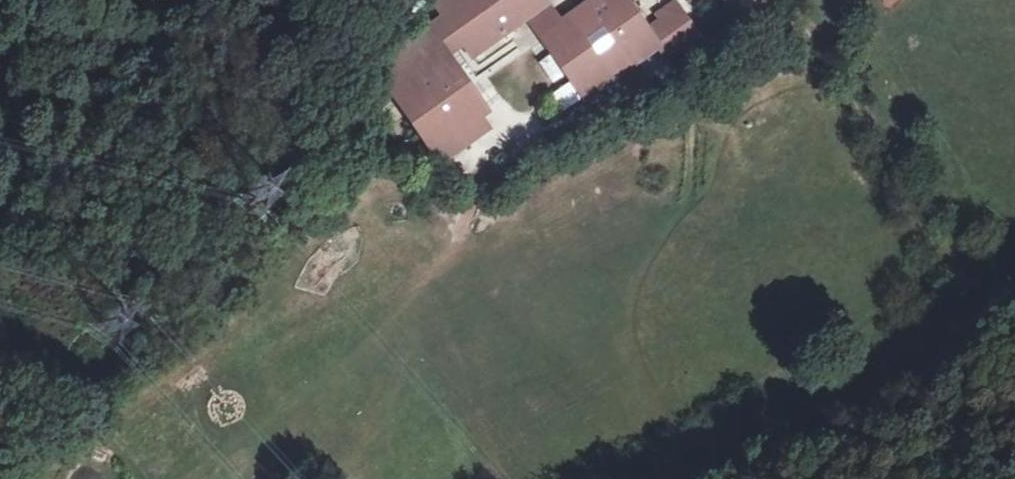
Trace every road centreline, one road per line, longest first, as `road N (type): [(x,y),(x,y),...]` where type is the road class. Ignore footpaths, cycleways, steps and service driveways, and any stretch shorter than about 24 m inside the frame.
road 1 (track): [(1014,285),(983,286),(941,252),(792,0)]

